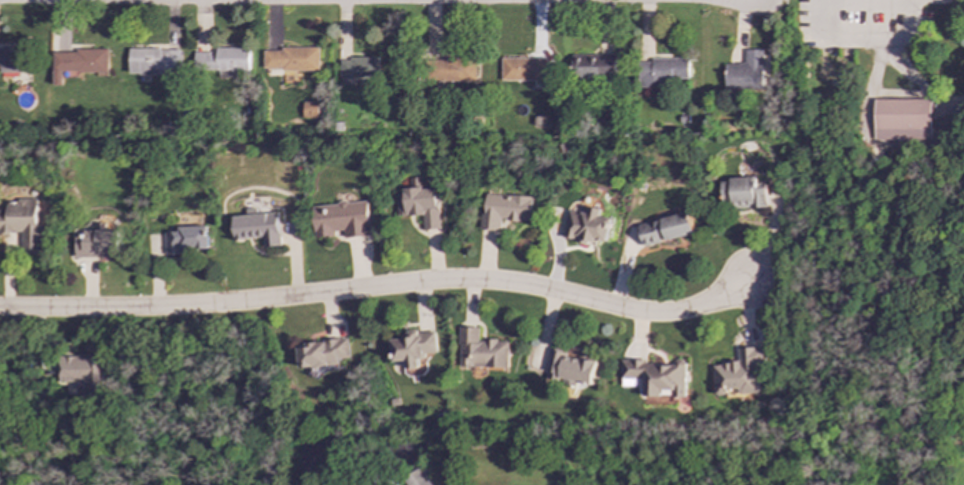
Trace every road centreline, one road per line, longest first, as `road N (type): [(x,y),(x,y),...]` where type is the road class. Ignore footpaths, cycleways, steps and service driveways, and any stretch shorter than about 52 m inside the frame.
road 1 (residential): [(0,310),(190,306),(490,281),(626,310),(678,312),(753,280)]

